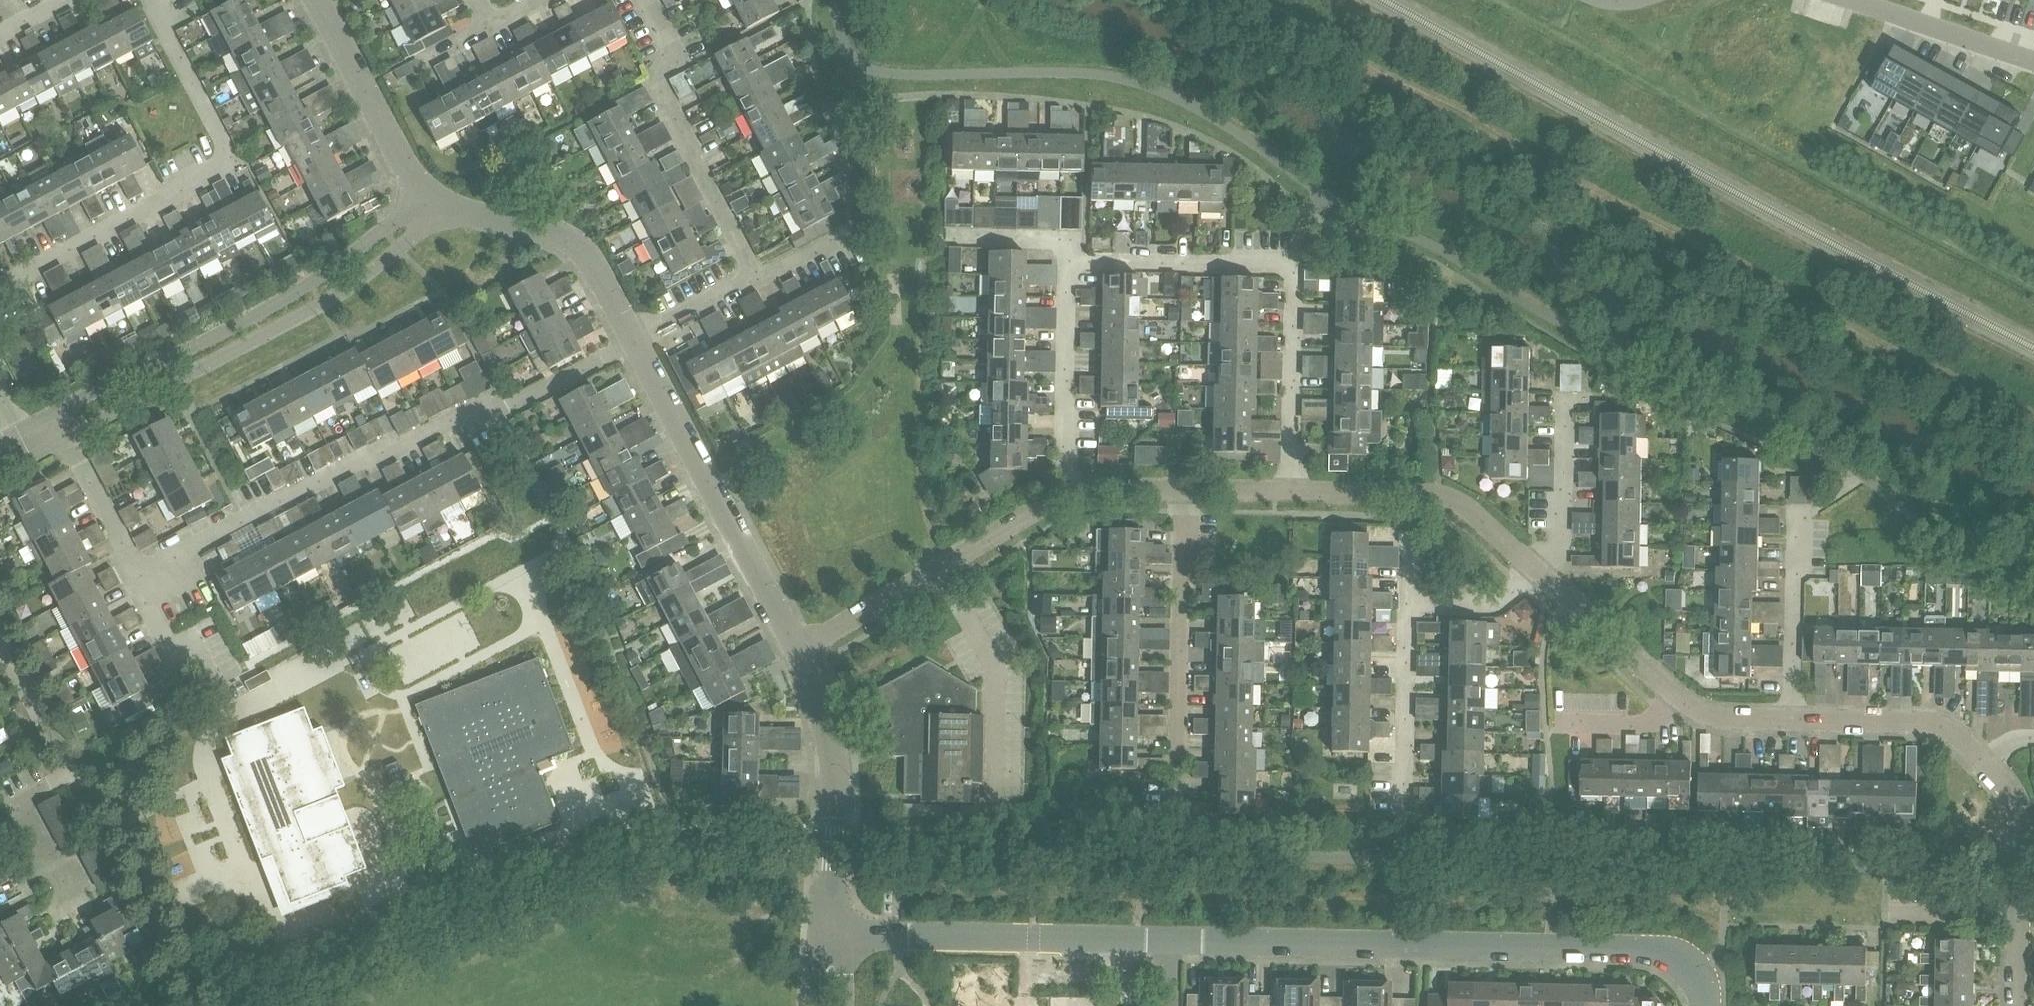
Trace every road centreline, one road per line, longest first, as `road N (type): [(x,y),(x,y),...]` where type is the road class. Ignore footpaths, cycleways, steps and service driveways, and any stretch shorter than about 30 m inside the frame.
road 1 (unclassified): [(1706,1005),(1695,973),(1661,950),(1168,940)]
road 2 (residential): [(134,575),(432,429),(502,409),(635,342)]
road 3 (residential): [(1291,490),(1295,260),(1067,259)]
road 4 (unclassified): [(67,438),(352,285),(448,208)]
road 5 (residential): [(0,284),(232,156),(152,0)]
road 6 (unclassified): [(424,194),(311,283),(54,413)]
road 7 (unclassified): [(799,651),(635,342)]
road 8 (unclassified): [(1168,940),(833,930)]
road 9 (residential): [(1176,822),(1185,490)]
road 10 (residential): [(756,279),(654,68),(676,56),(647,0)]
road 11 (residential): [(799,651),(1065,491)]
road 12 (residential): [(1538,571),(1691,707),(1728,718),(1792,720)]
road 13 (unclassified): [(833,930),(833,756),(799,651)]
road 14 (residential): [(0,646),(74,772),(18,802),(52,868)]
road 15 (residential): [(1291,490),(1425,496),(1455,504),(1494,526),(1538,571)]
road 16 (residential): [(2017,1005),(2019,812),(1987,765)]
road 17 (unclassified): [(635,342),(572,242),(448,208)]
road 18 (residential): [(1792,720),(1798,511),(1821,505)]
road 19 (residential): [(1067,259),(1065,491)]
road 20 (unclassified): [(424,194),(317,0)]
road 21 (residential): [(1404,811),(1410,601)]
road 22 (residential): [(1792,720),(1932,723),(1987,765)]
road 23 (residential): [(1538,571),(1558,551),(1562,396),(1585,397)]
road 24 (residential): [(1849,0),(2033,60)]
road 25 (residential): [(217,688),(191,640),(171,651),(134,575)]
road 26 (residential): [(134,575),(67,438)]
road 27 (residential): [(1410,601),(1505,602),(1538,571)]
road 28 (residential): [(946,238),(1067,240),(1067,259)]
road 29 (residential): [(635,342),(756,279)]

